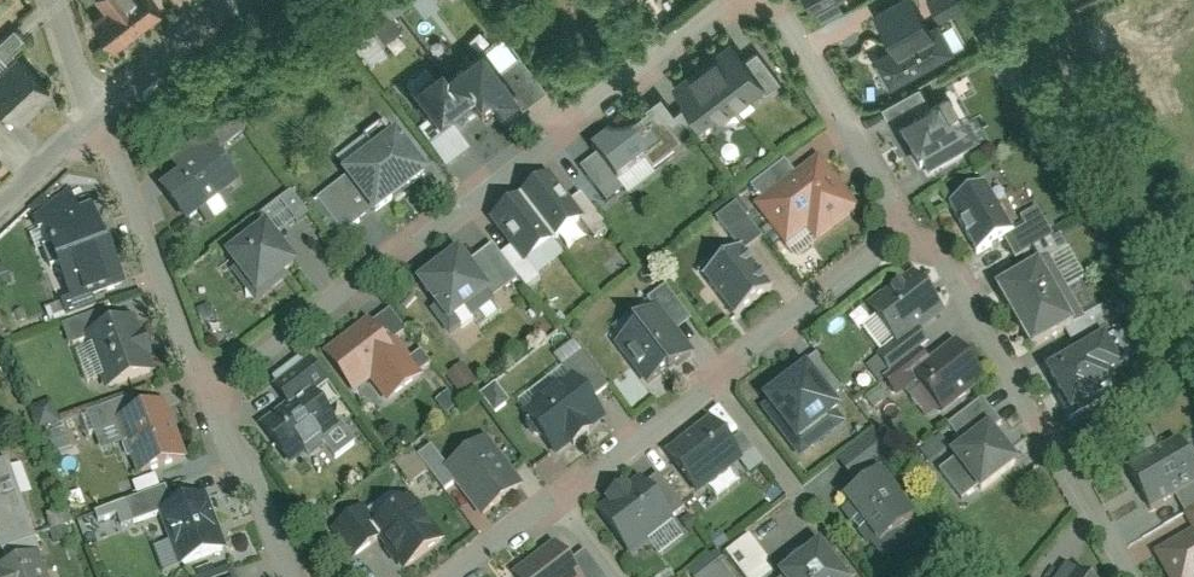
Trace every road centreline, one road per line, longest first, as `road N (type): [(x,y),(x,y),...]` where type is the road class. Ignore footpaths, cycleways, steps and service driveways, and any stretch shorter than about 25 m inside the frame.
road 1 (residential): [(204,405),(744,0)]
road 2 (residential): [(453,576),(915,224)]
road 3 (residential): [(915,224),(935,244),(1131,576)]
road 4 (unclassified): [(1028,0),(1193,291)]
road 5 (residential): [(94,117),(204,405)]
road 6 (residential): [(778,0),(915,224)]
road 7 (residential): [(204,405),(265,565),(281,576)]
road 8 (residential): [(238,0),(94,117)]
road 9 (residential): [(94,117),(0,206)]
road 10 (residential): [(53,0),(94,117)]

